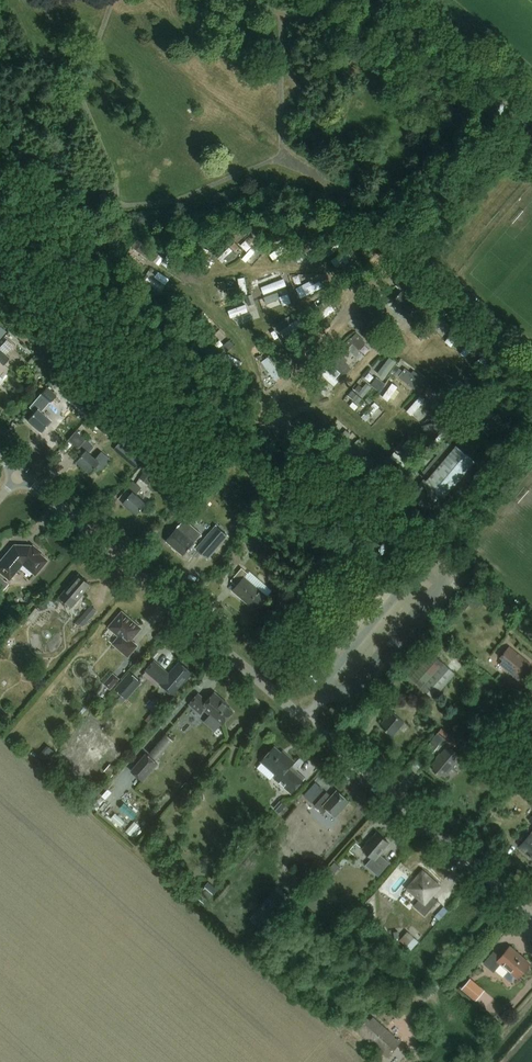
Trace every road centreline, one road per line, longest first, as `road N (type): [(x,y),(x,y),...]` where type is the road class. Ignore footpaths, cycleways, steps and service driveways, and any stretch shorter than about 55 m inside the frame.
road 1 (unclassified): [(531,915),(30,479)]

